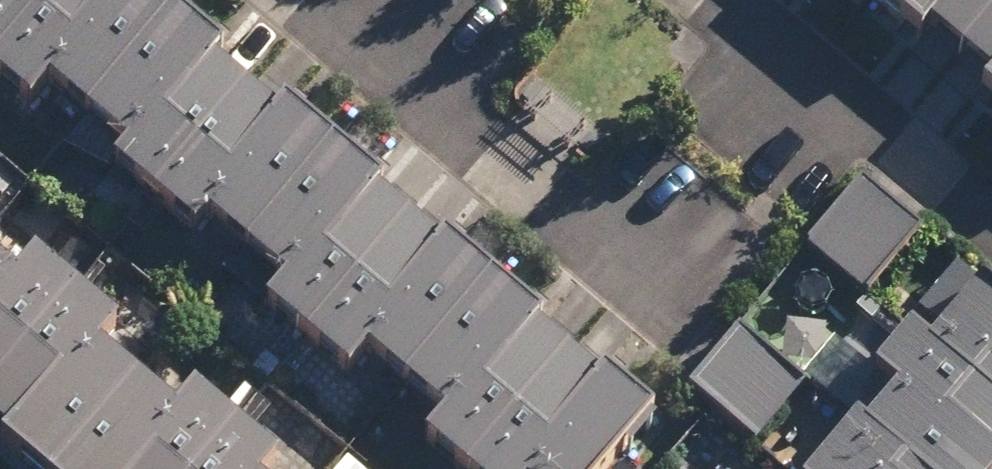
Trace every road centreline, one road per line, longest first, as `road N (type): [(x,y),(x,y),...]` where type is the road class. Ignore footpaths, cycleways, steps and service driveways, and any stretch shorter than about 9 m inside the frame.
road 1 (residential): [(376,65),(586,239),(637,248),(676,233),(712,200)]
road 2 (residential): [(809,78),(991,226)]
road 3 (residential): [(715,0),(809,78)]

